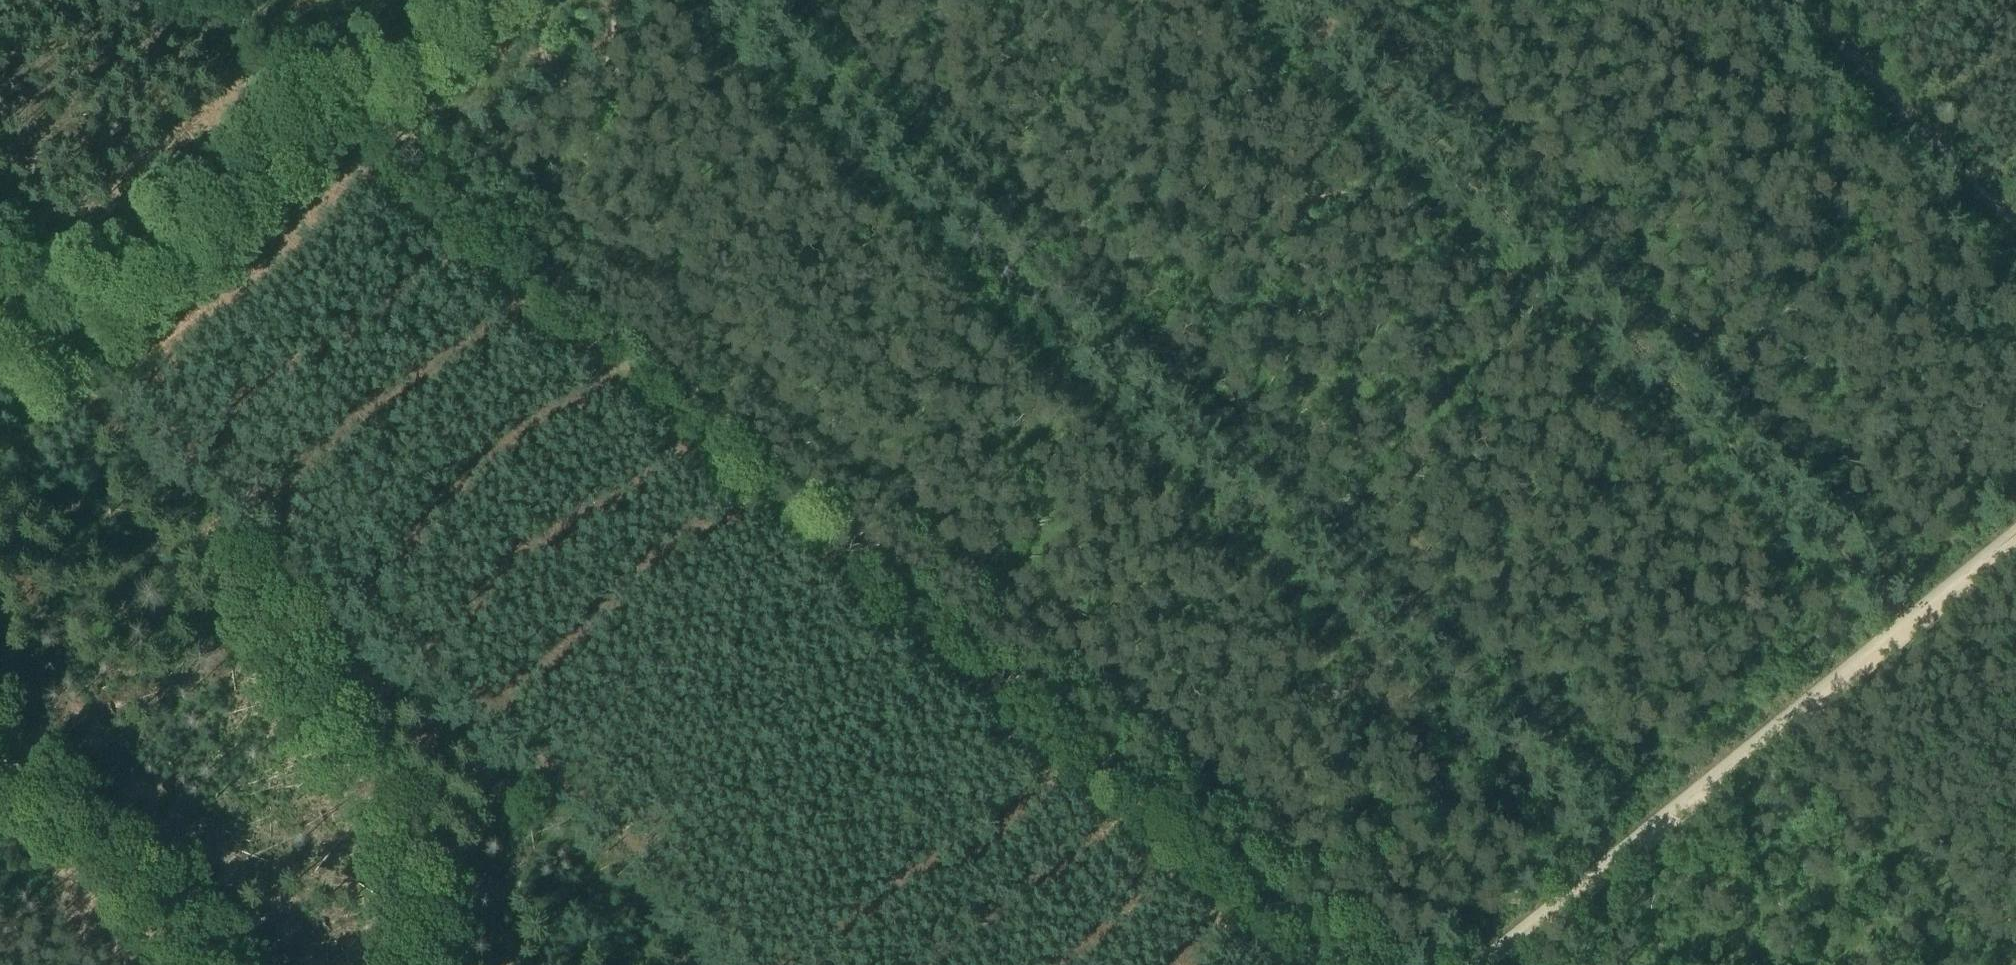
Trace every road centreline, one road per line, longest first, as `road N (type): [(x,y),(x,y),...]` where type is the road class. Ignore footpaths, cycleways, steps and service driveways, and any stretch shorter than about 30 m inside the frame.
road 1 (track): [(351,89),(1350,964)]
road 2 (track): [(729,0),(1624,862)]
road 3 (track): [(764,964),(0,274)]
road 4 (track): [(1920,623),(1886,598),(1286,0)]
road 5 (track): [(1497,964),(2015,545)]
road 6 (track): [(0,382),(301,141),(351,89)]
road 7 (track): [(1798,0),(2015,227)]
road 8 (track): [(220,964),(29,777),(0,760)]
road 9 (track): [(351,89),(469,0)]
road 10 (track): [(247,0),(351,89)]

